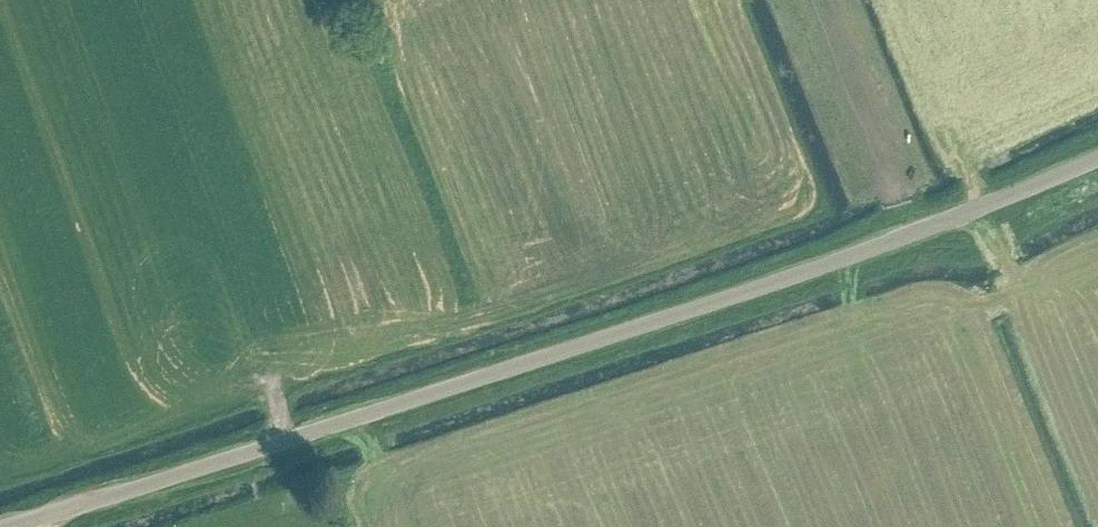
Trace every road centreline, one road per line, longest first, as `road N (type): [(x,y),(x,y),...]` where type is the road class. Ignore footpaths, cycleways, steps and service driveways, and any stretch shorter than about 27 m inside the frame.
road 1 (unclassified): [(1097,160),(546,357),(14,526)]
road 2 (track): [(825,0),(917,229)]

